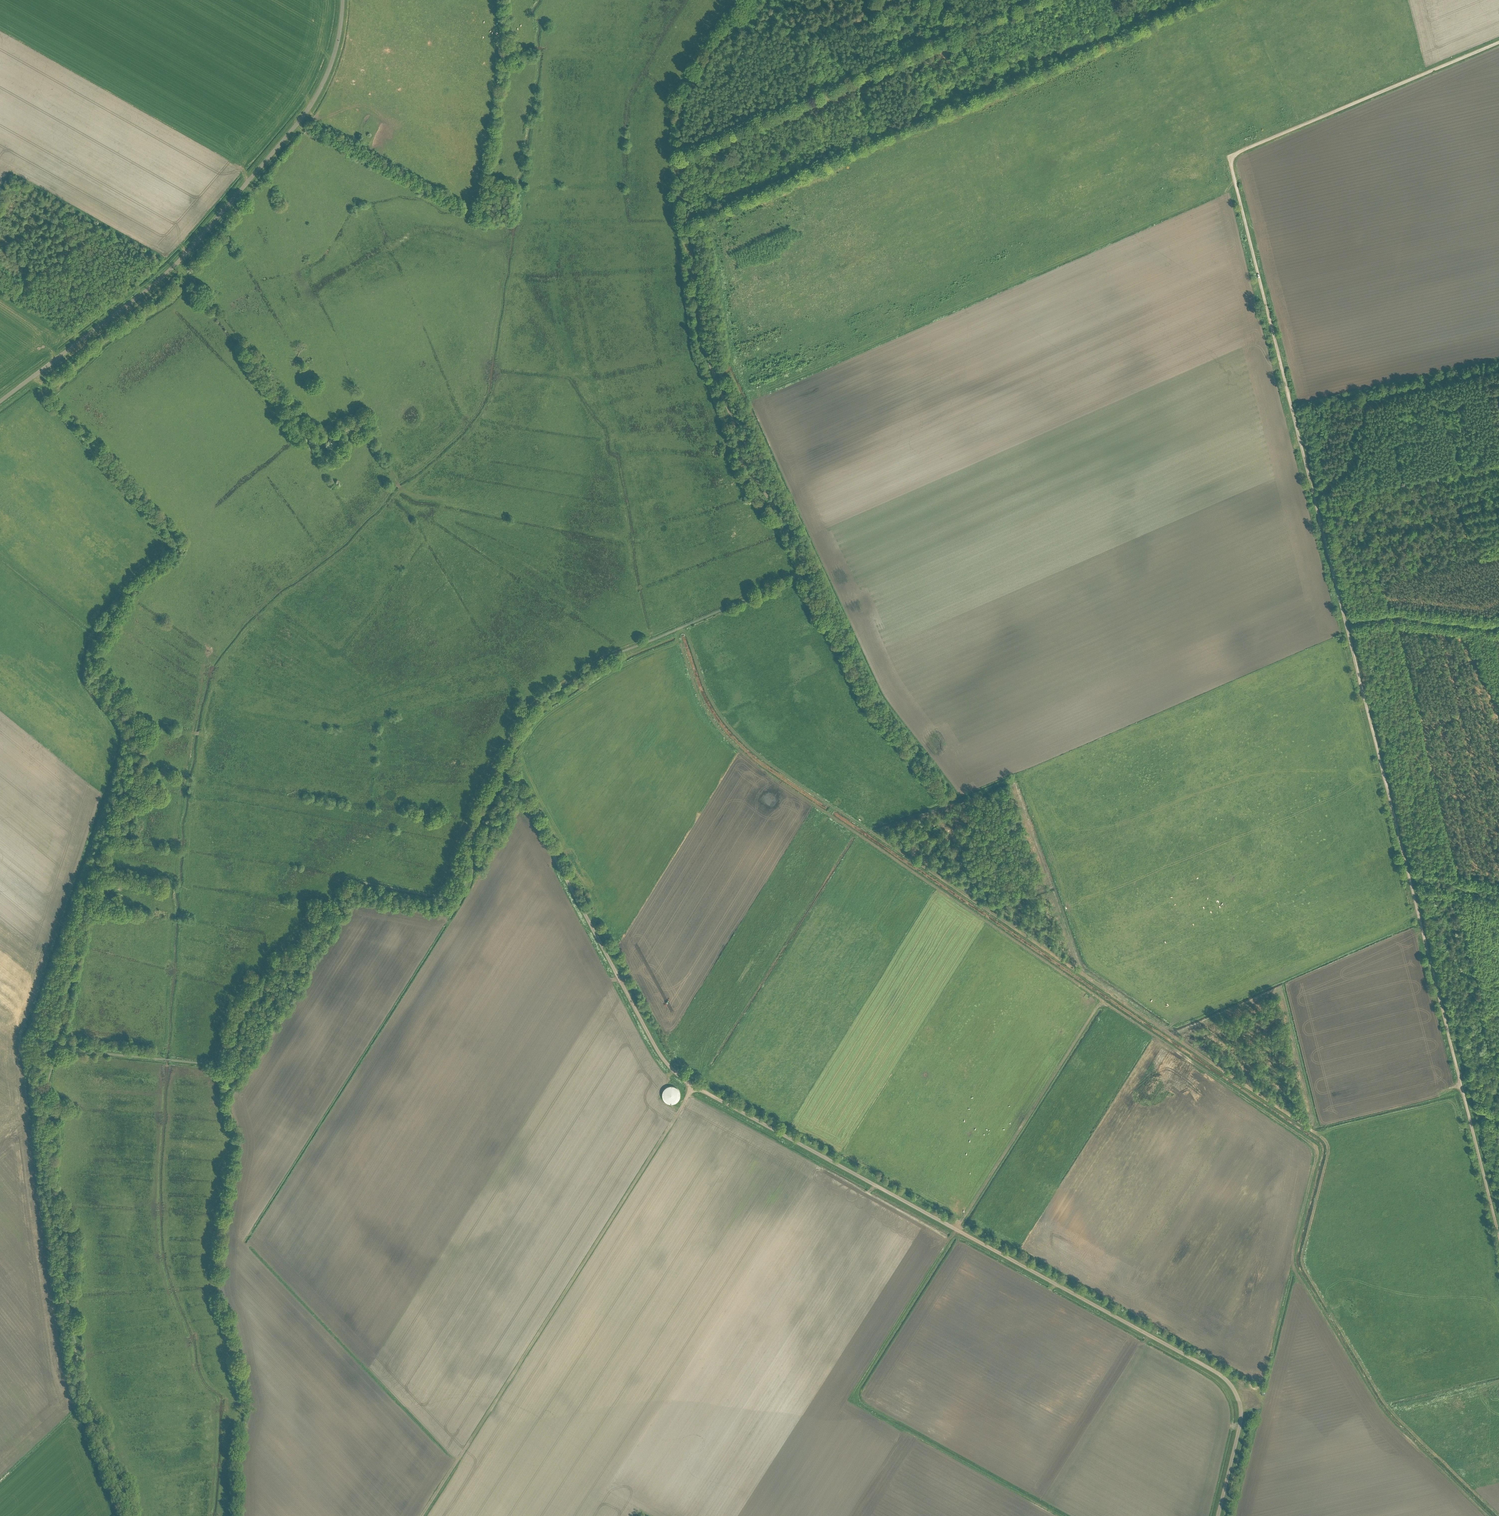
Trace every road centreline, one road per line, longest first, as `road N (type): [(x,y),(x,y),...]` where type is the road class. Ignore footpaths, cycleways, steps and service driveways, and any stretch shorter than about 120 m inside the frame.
road 1 (unclassified): [(1218,1515),(1240,1423),(1236,1394),(1222,1375),(676,1072),(547,842)]
road 2 (unclassified): [(1498,1237),(1313,492)]
road 3 (unclassified): [(0,401),(150,287),(210,227),(319,91),(342,0)]
road 4 (track): [(681,149),(951,32)]
road 5 (track): [(1313,492),(1498,457)]

